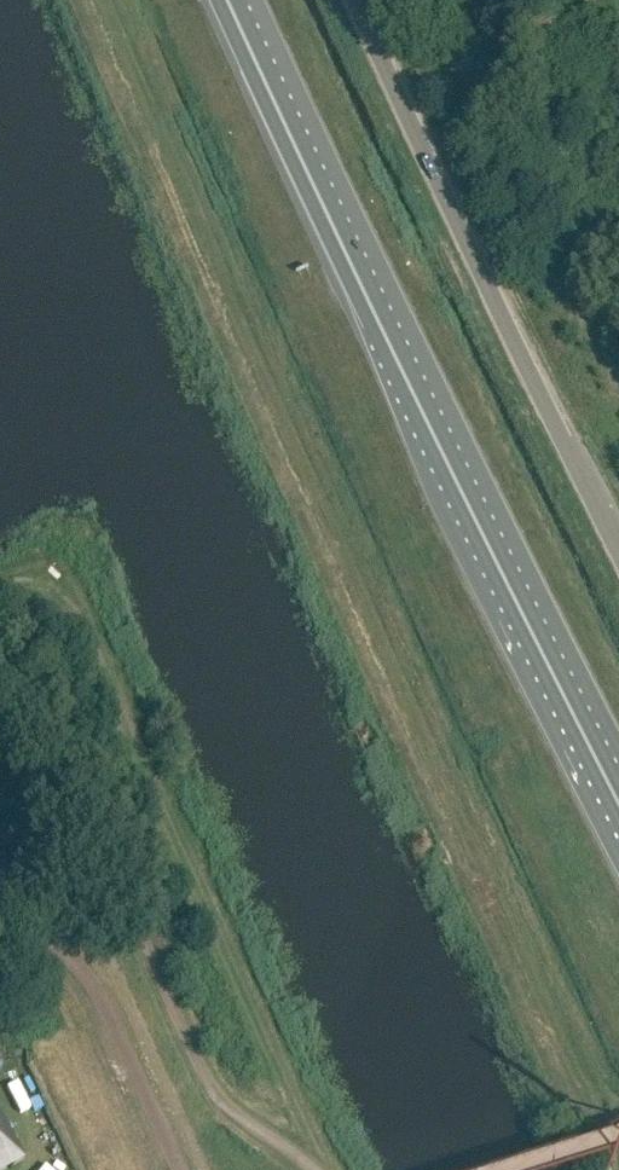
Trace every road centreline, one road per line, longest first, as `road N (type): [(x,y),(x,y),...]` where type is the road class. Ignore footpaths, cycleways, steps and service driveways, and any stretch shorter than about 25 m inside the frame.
road 1 (trunk): [(618,803),(383,328),(234,0)]
road 2 (unclassified): [(618,521),(375,0)]

